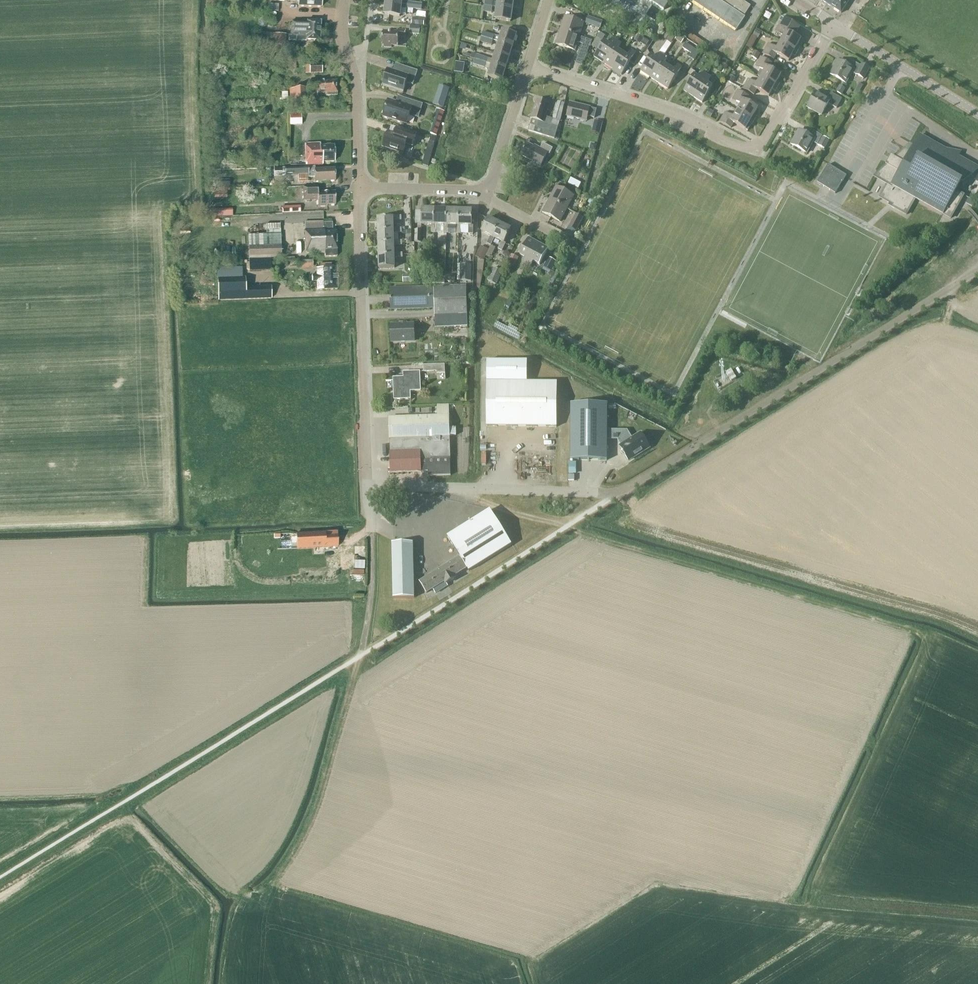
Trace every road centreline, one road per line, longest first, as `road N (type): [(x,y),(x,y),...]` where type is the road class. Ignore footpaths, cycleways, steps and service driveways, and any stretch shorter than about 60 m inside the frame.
road 1 (unclassified): [(977,269),(618,493),(368,486)]
road 2 (track): [(453,488),(925,635)]
road 3 (residential): [(527,70),(692,119),(757,151),(834,25)]
road 4 (residential): [(368,486),(358,187)]
road 5 (residential): [(358,187),(345,0)]
road 6 (tertiary): [(977,113),(834,25)]
road 7 (residential): [(483,193),(527,70)]
road 8 (residential): [(483,193),(358,187)]
road 9 (track): [(360,655),(370,532)]

